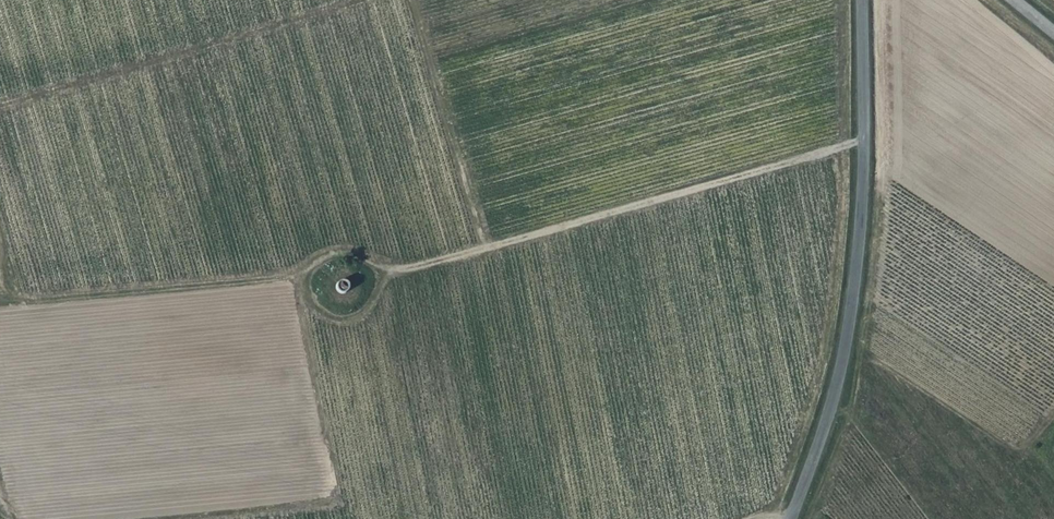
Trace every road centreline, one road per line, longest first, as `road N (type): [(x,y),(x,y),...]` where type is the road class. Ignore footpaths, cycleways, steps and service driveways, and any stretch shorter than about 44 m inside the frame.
road 1 (track): [(865,139),(404,270),(354,254),(333,255),(306,272)]
road 2 (unclassified): [(789,518),(830,411),(847,336),(866,166),(862,0)]
road 3 (track): [(0,107),(368,0)]
road 4 (track): [(413,0),(483,247)]

